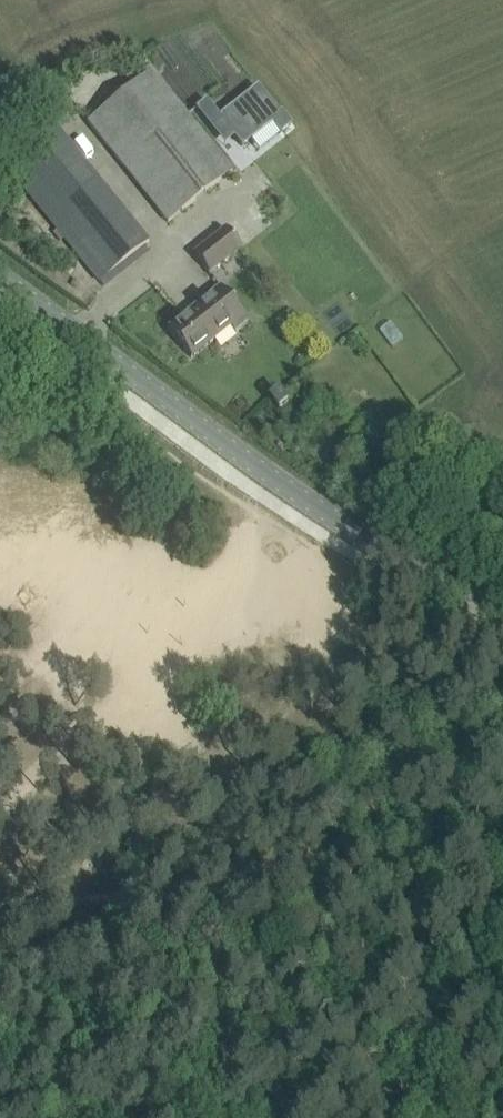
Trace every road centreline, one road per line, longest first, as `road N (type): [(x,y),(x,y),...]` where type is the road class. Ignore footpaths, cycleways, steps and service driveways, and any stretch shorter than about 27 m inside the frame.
road 1 (tertiary): [(502,621),(220,439),(0,273)]
road 2 (track): [(374,864),(43,910)]

